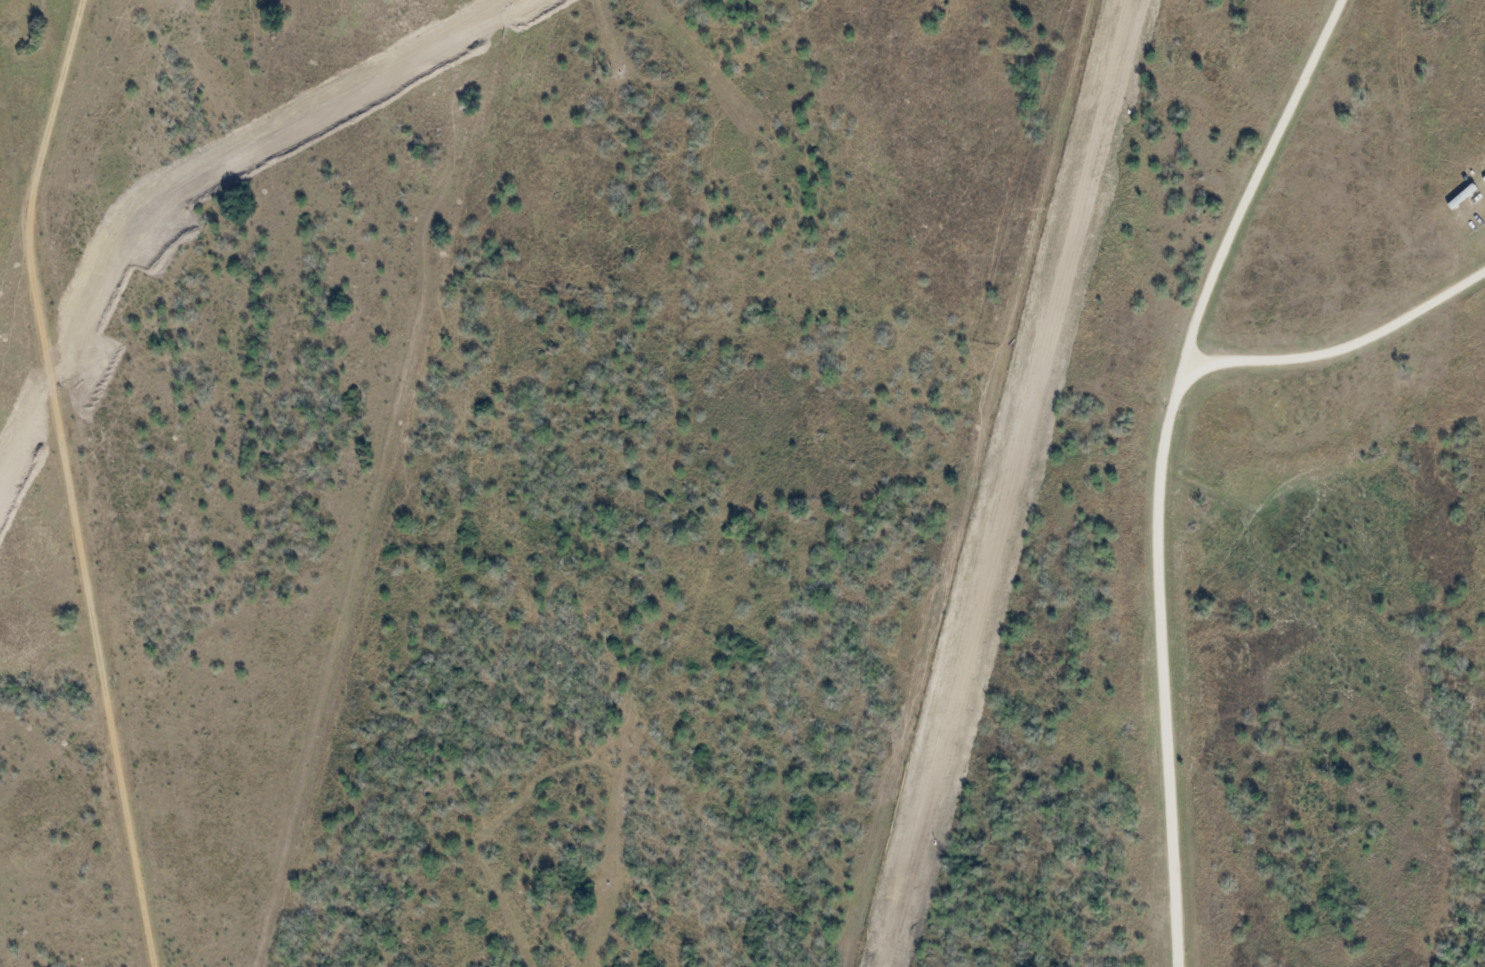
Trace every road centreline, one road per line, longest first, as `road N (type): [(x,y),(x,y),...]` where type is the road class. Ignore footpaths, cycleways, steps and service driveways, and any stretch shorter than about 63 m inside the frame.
road 1 (residential): [(156,966),(31,255),(33,195),(86,0)]
road 2 (track): [(1179,966),(1161,536),(1166,445),(1185,367)]
road 3 (track): [(1185,367),(1282,119),(1341,0)]
road 4 (track): [(1185,367),(1324,357),(1484,274)]

